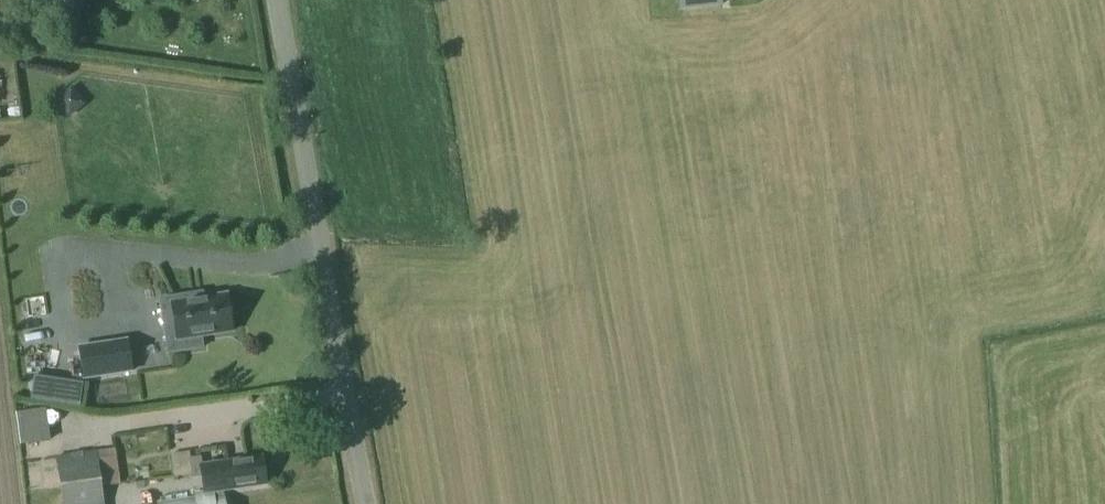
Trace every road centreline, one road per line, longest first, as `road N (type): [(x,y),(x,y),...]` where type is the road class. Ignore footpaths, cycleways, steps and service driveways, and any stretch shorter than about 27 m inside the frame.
road 1 (unclassified): [(367,503),(276,0)]

